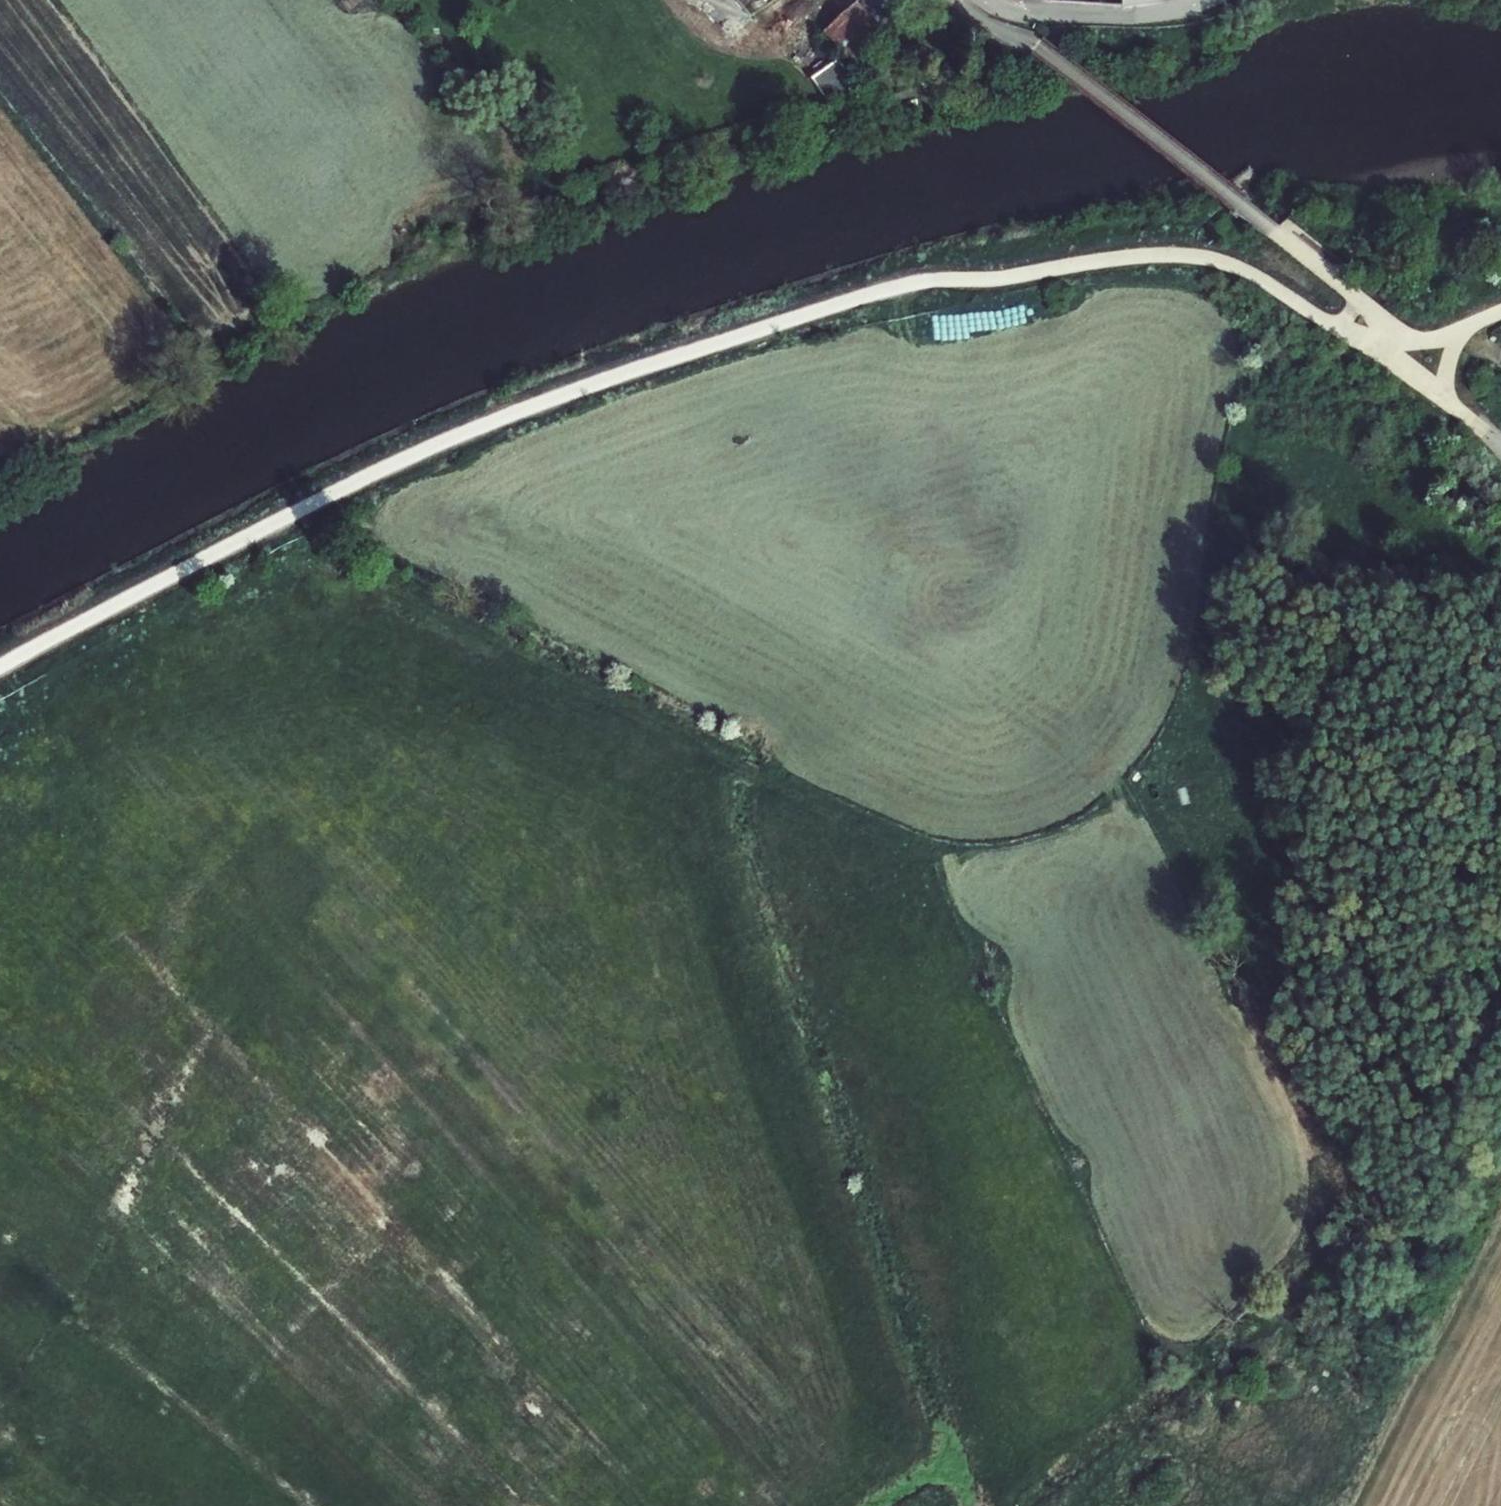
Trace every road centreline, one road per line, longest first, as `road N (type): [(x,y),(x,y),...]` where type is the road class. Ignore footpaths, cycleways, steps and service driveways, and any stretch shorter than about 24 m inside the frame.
road 1 (residential): [(1187,8),(1025,17),(982,0)]

